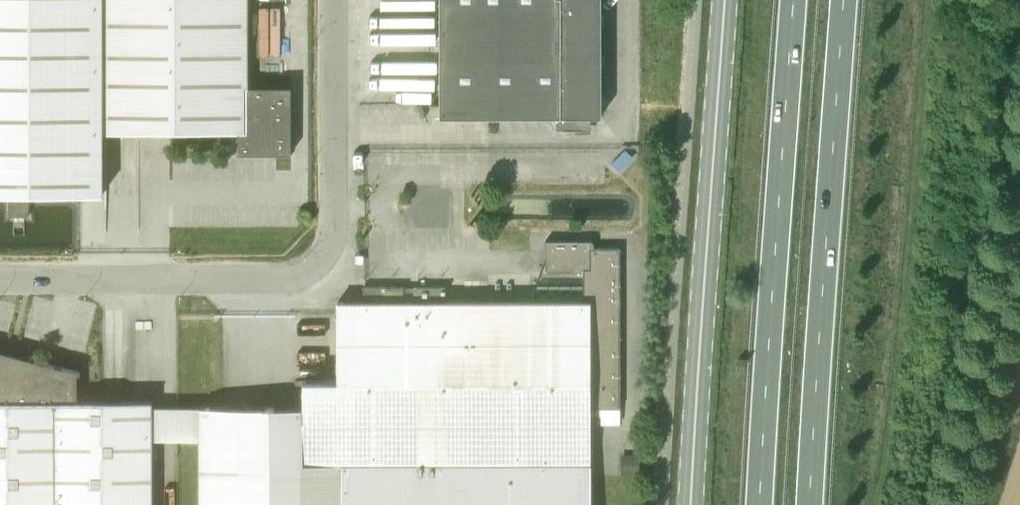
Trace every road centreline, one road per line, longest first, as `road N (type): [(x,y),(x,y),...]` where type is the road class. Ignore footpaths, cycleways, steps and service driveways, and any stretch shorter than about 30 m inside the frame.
road 1 (unclassified): [(334,0),(334,228),(325,258),(313,268),(291,276),(0,279)]
road 2 (trunk): [(794,0),(759,504)]
road 3 (unclassified): [(691,504),(725,0)]
road 4 (trunk): [(811,504),(844,0)]
road 5 (unclassified): [(955,504),(1019,220)]

